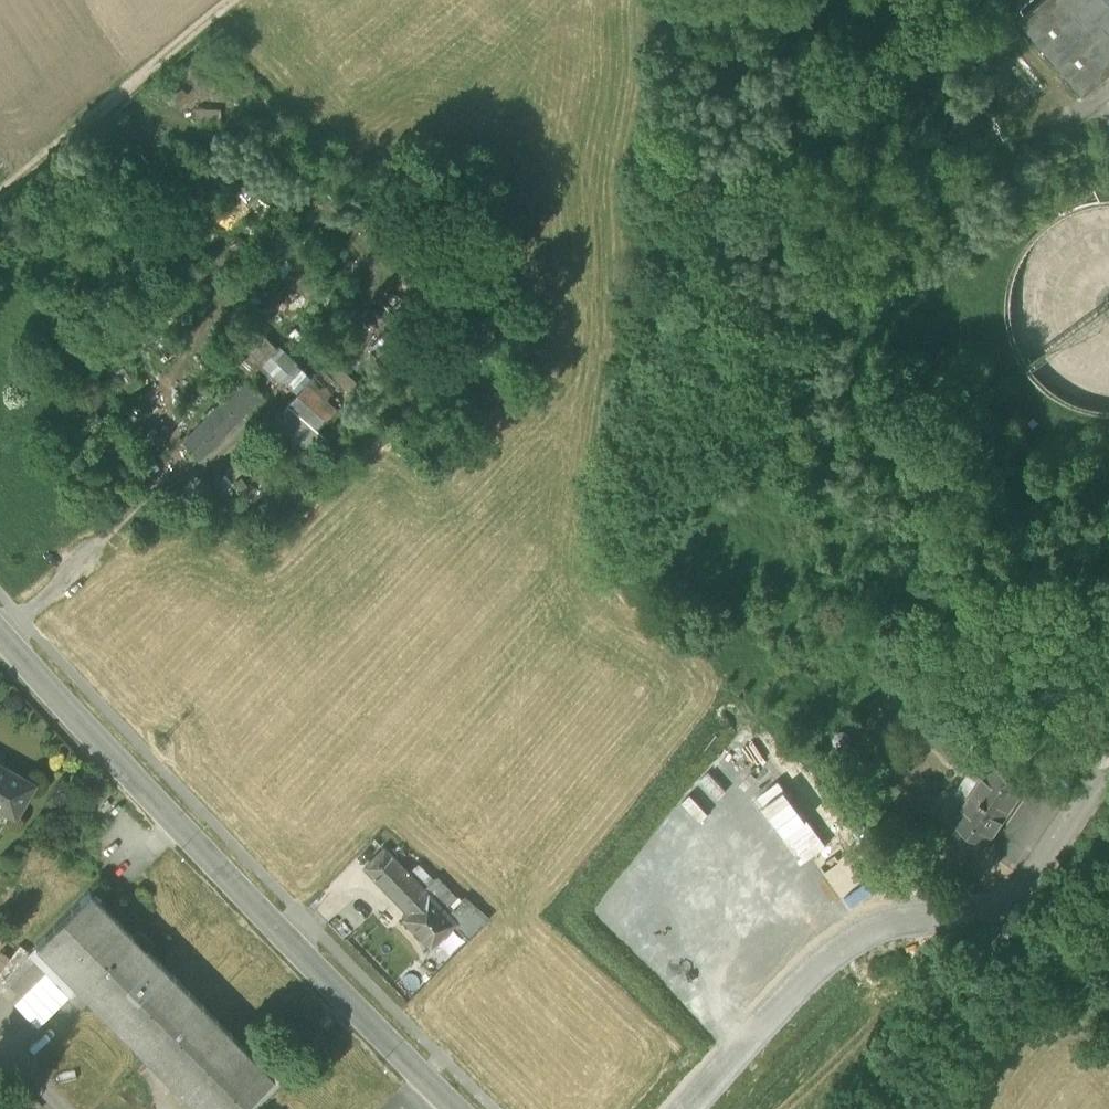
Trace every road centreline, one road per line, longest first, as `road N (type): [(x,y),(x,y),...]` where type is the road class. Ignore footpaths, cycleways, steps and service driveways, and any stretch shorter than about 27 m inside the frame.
road 1 (tertiary): [(0,636),(457,1108)]
road 2 (unclassified): [(887,1108),(1108,782)]
road 3 (track): [(0,199),(231,0)]

